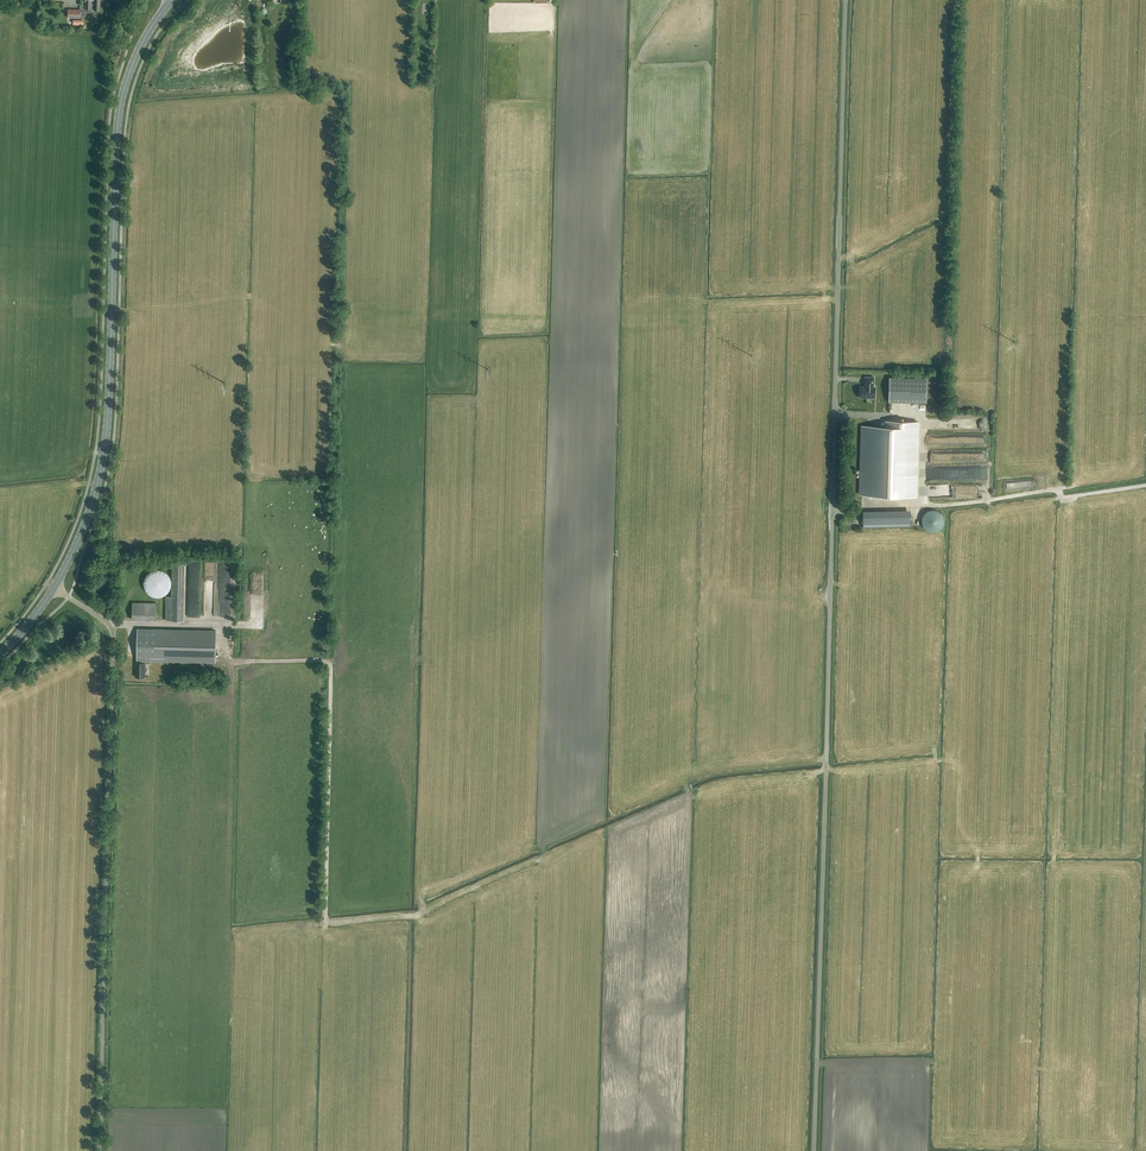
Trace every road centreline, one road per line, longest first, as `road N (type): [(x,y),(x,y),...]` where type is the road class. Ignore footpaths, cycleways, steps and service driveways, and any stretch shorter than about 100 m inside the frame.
road 1 (unclassified): [(814,1150),(846,0)]
road 2 (primary): [(54,588),(88,516),(103,451),(124,95),(140,48),(172,0)]
road 3 (unclassified): [(101,1150),(113,632),(54,588)]

